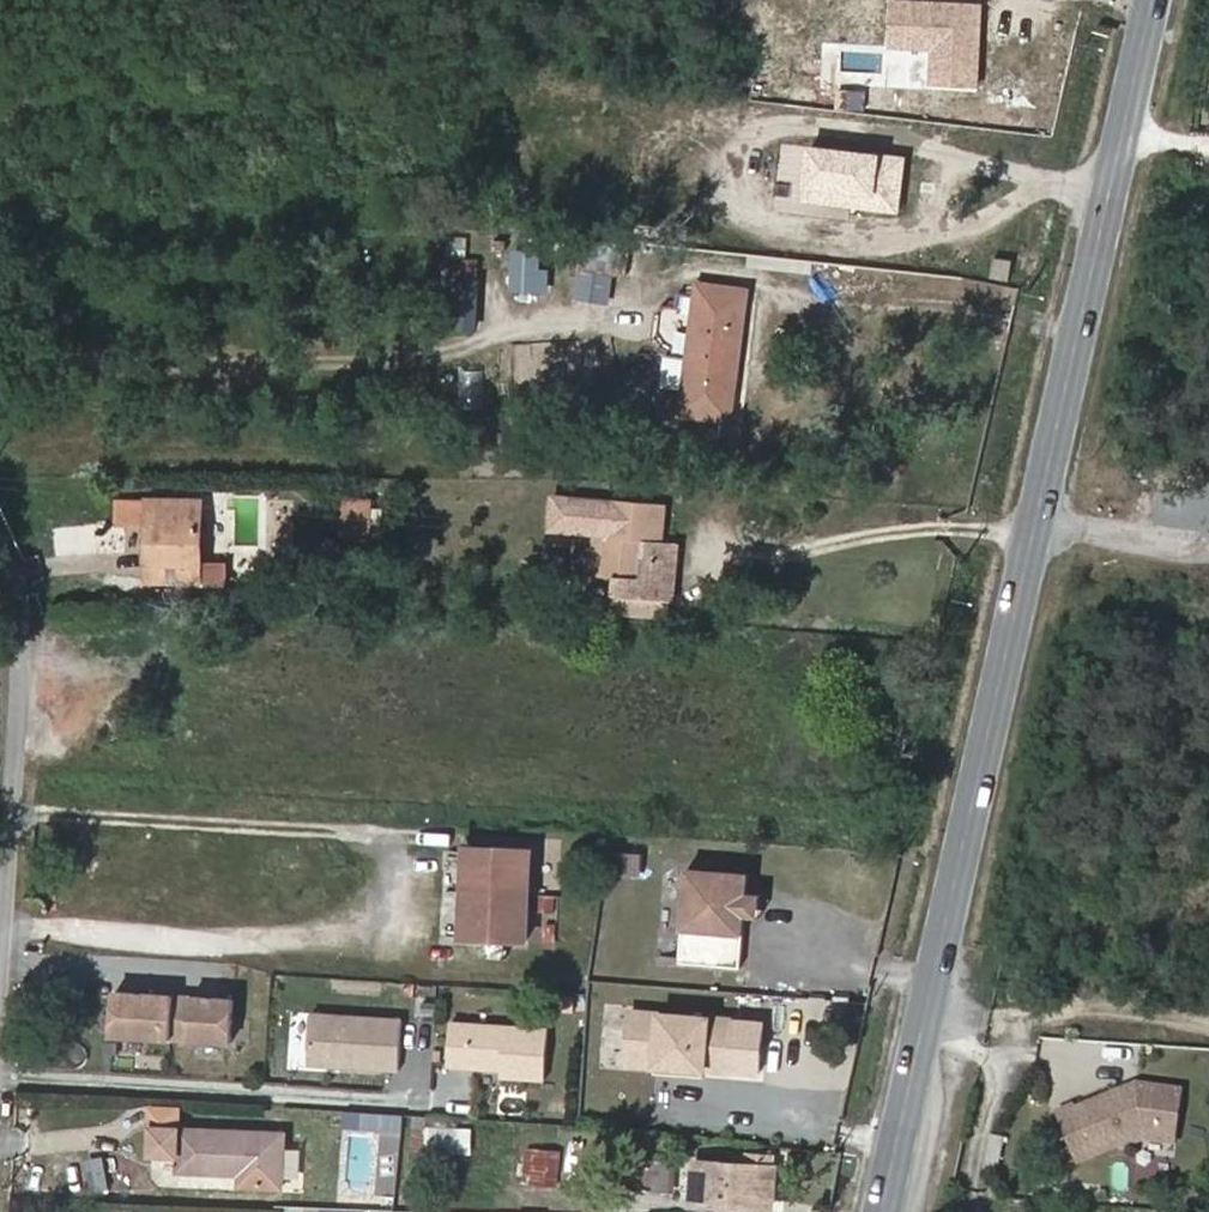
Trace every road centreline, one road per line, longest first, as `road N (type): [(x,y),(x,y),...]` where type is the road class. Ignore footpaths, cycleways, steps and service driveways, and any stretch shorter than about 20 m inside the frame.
road 1 (secondary): [(882,1211),(1152,0)]
road 2 (residential): [(0,981),(25,645),(0,545)]

